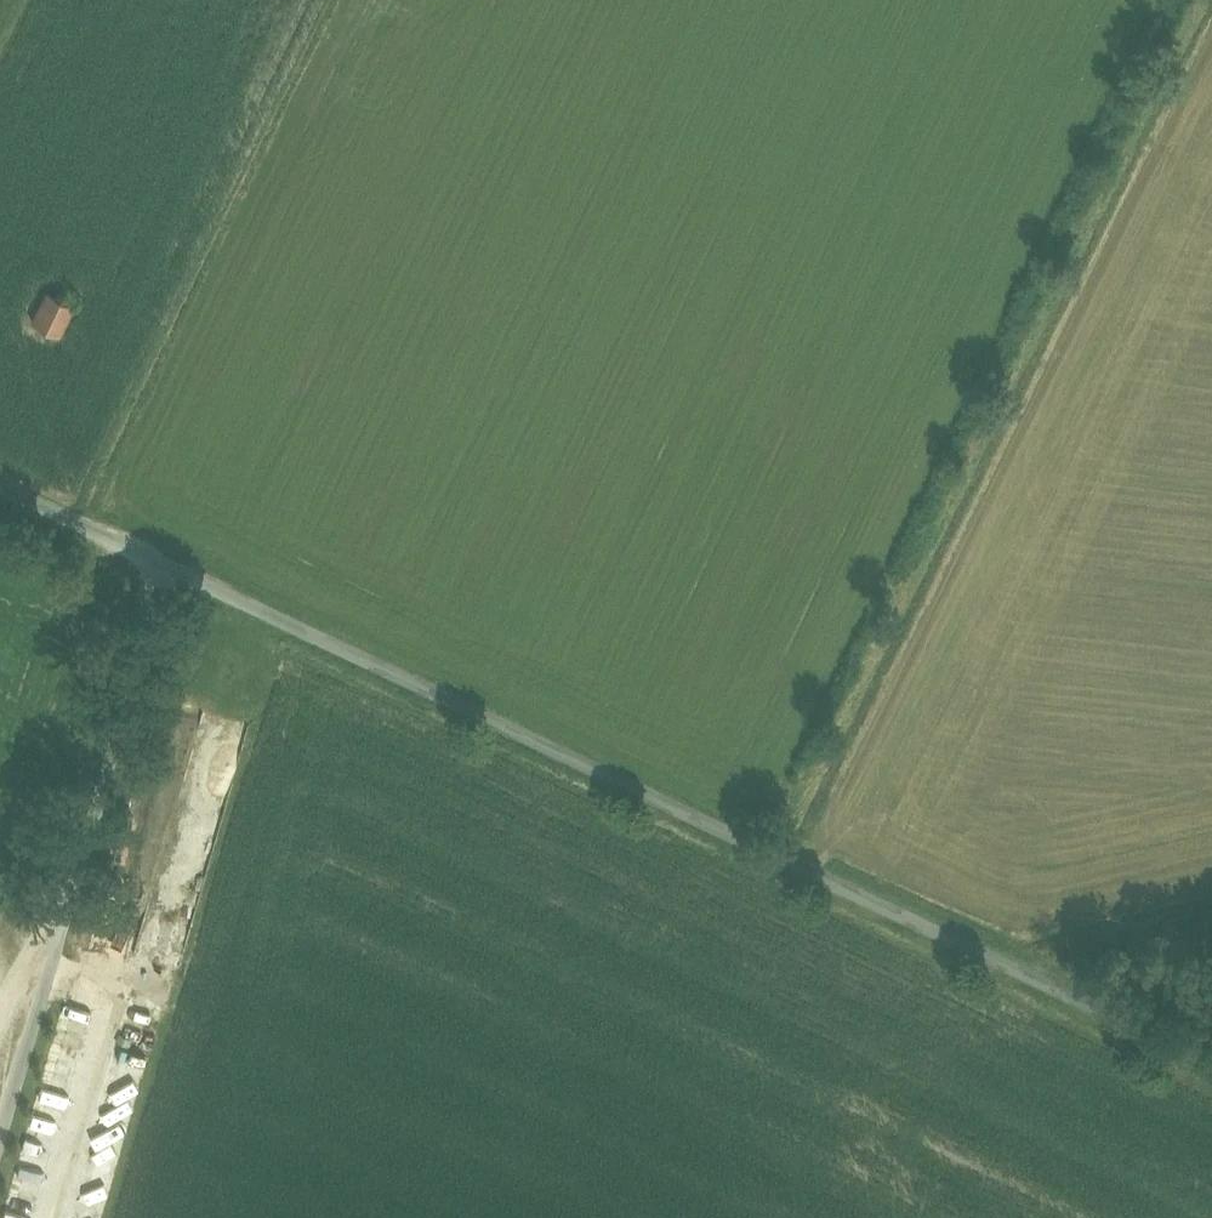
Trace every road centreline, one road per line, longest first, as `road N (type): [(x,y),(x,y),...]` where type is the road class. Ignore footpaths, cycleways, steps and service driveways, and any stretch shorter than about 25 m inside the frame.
road 1 (unclassified): [(1211,1055),(0,464)]

